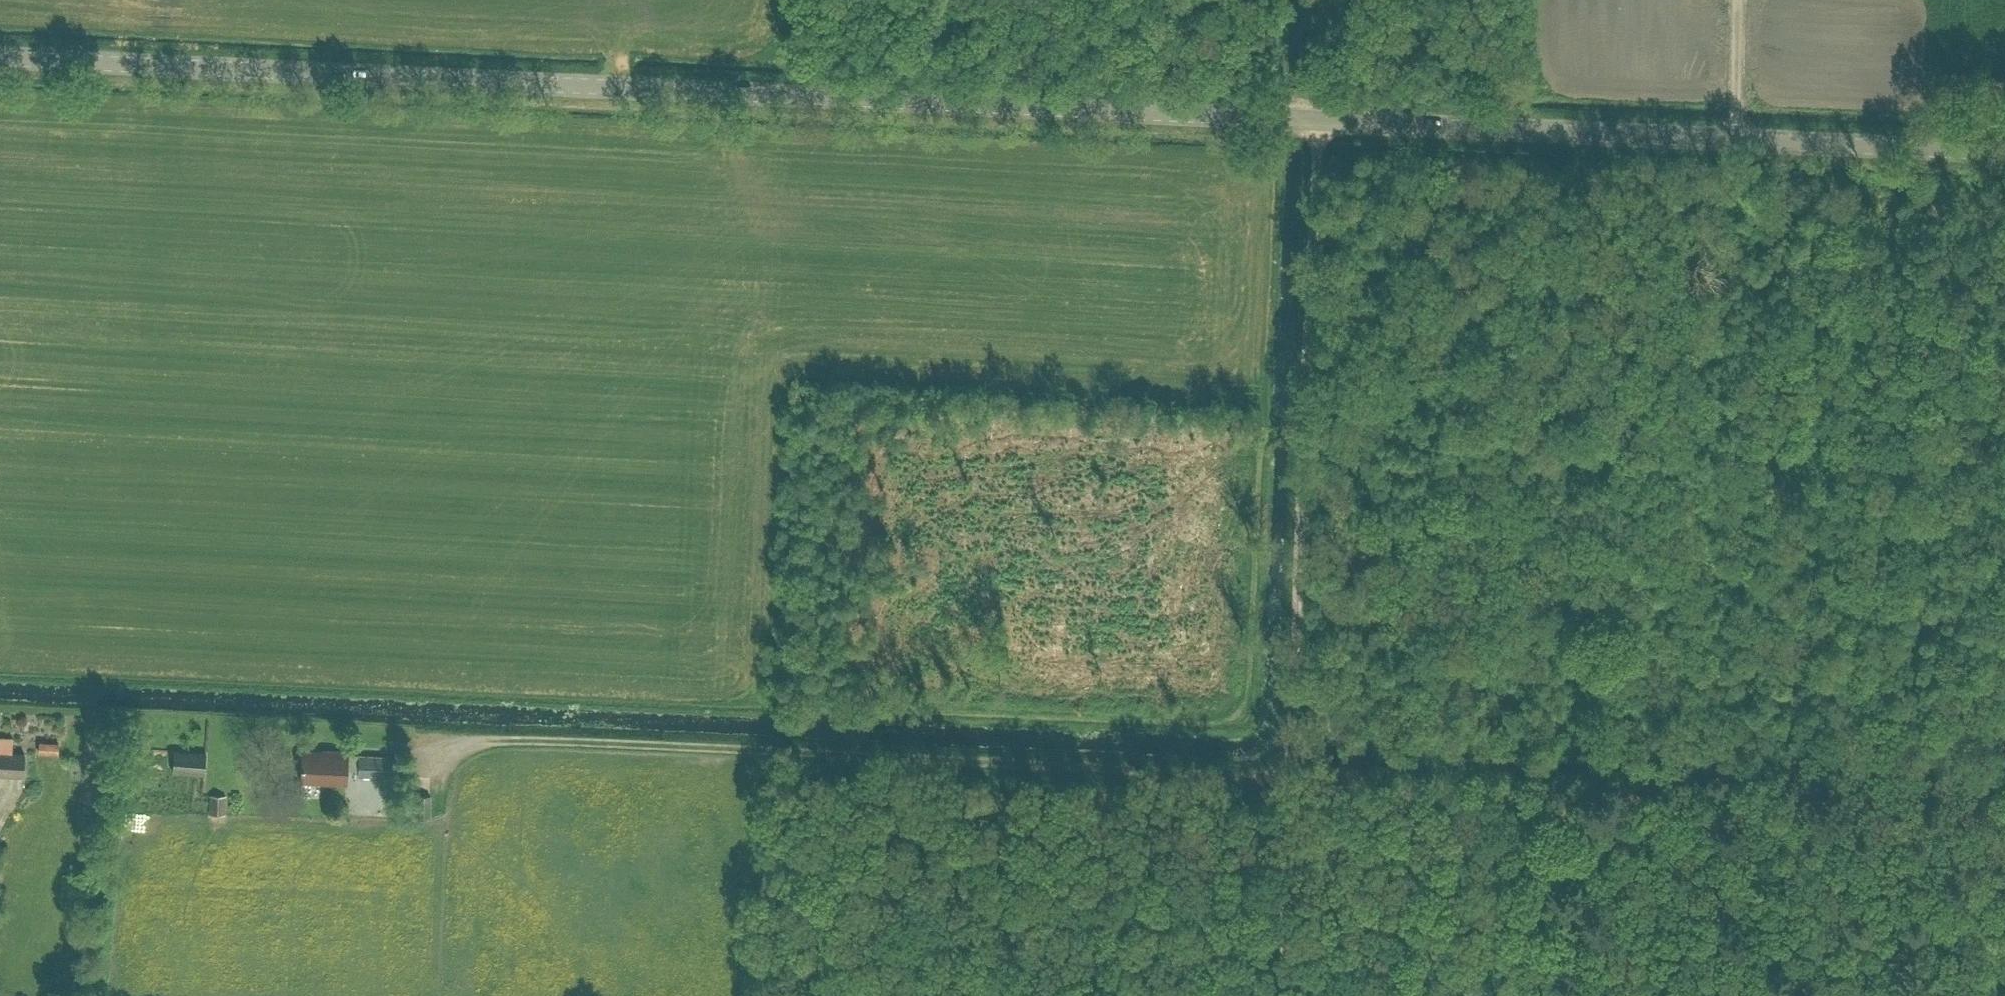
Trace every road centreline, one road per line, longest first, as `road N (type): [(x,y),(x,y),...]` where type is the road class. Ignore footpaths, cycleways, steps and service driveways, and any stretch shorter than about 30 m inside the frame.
road 1 (tertiary): [(2004,151),(0,58)]
road 2 (track): [(1290,774),(461,733)]
road 3 (track): [(1322,0),(1290,774)]
road 4 (track): [(1290,774),(1286,995)]

